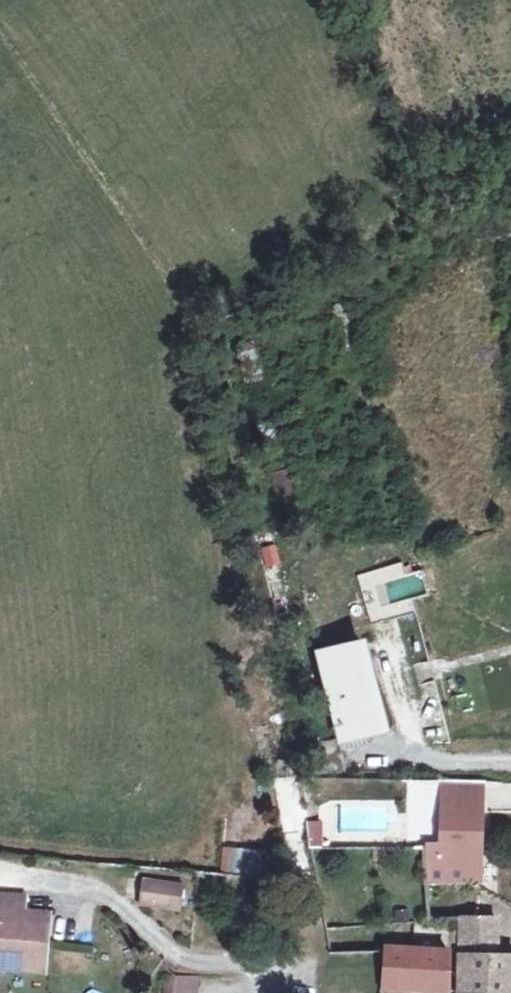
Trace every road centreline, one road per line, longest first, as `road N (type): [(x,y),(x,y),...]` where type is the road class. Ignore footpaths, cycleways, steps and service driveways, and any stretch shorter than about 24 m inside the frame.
road 1 (residential): [(246,992),(256,978),(251,968),(178,958),(98,893),(0,884)]
road 2 (track): [(390,639),(340,612),(341,582),(351,568),(434,527),(460,493)]
road 3 (track): [(214,843),(175,849),(0,826)]

